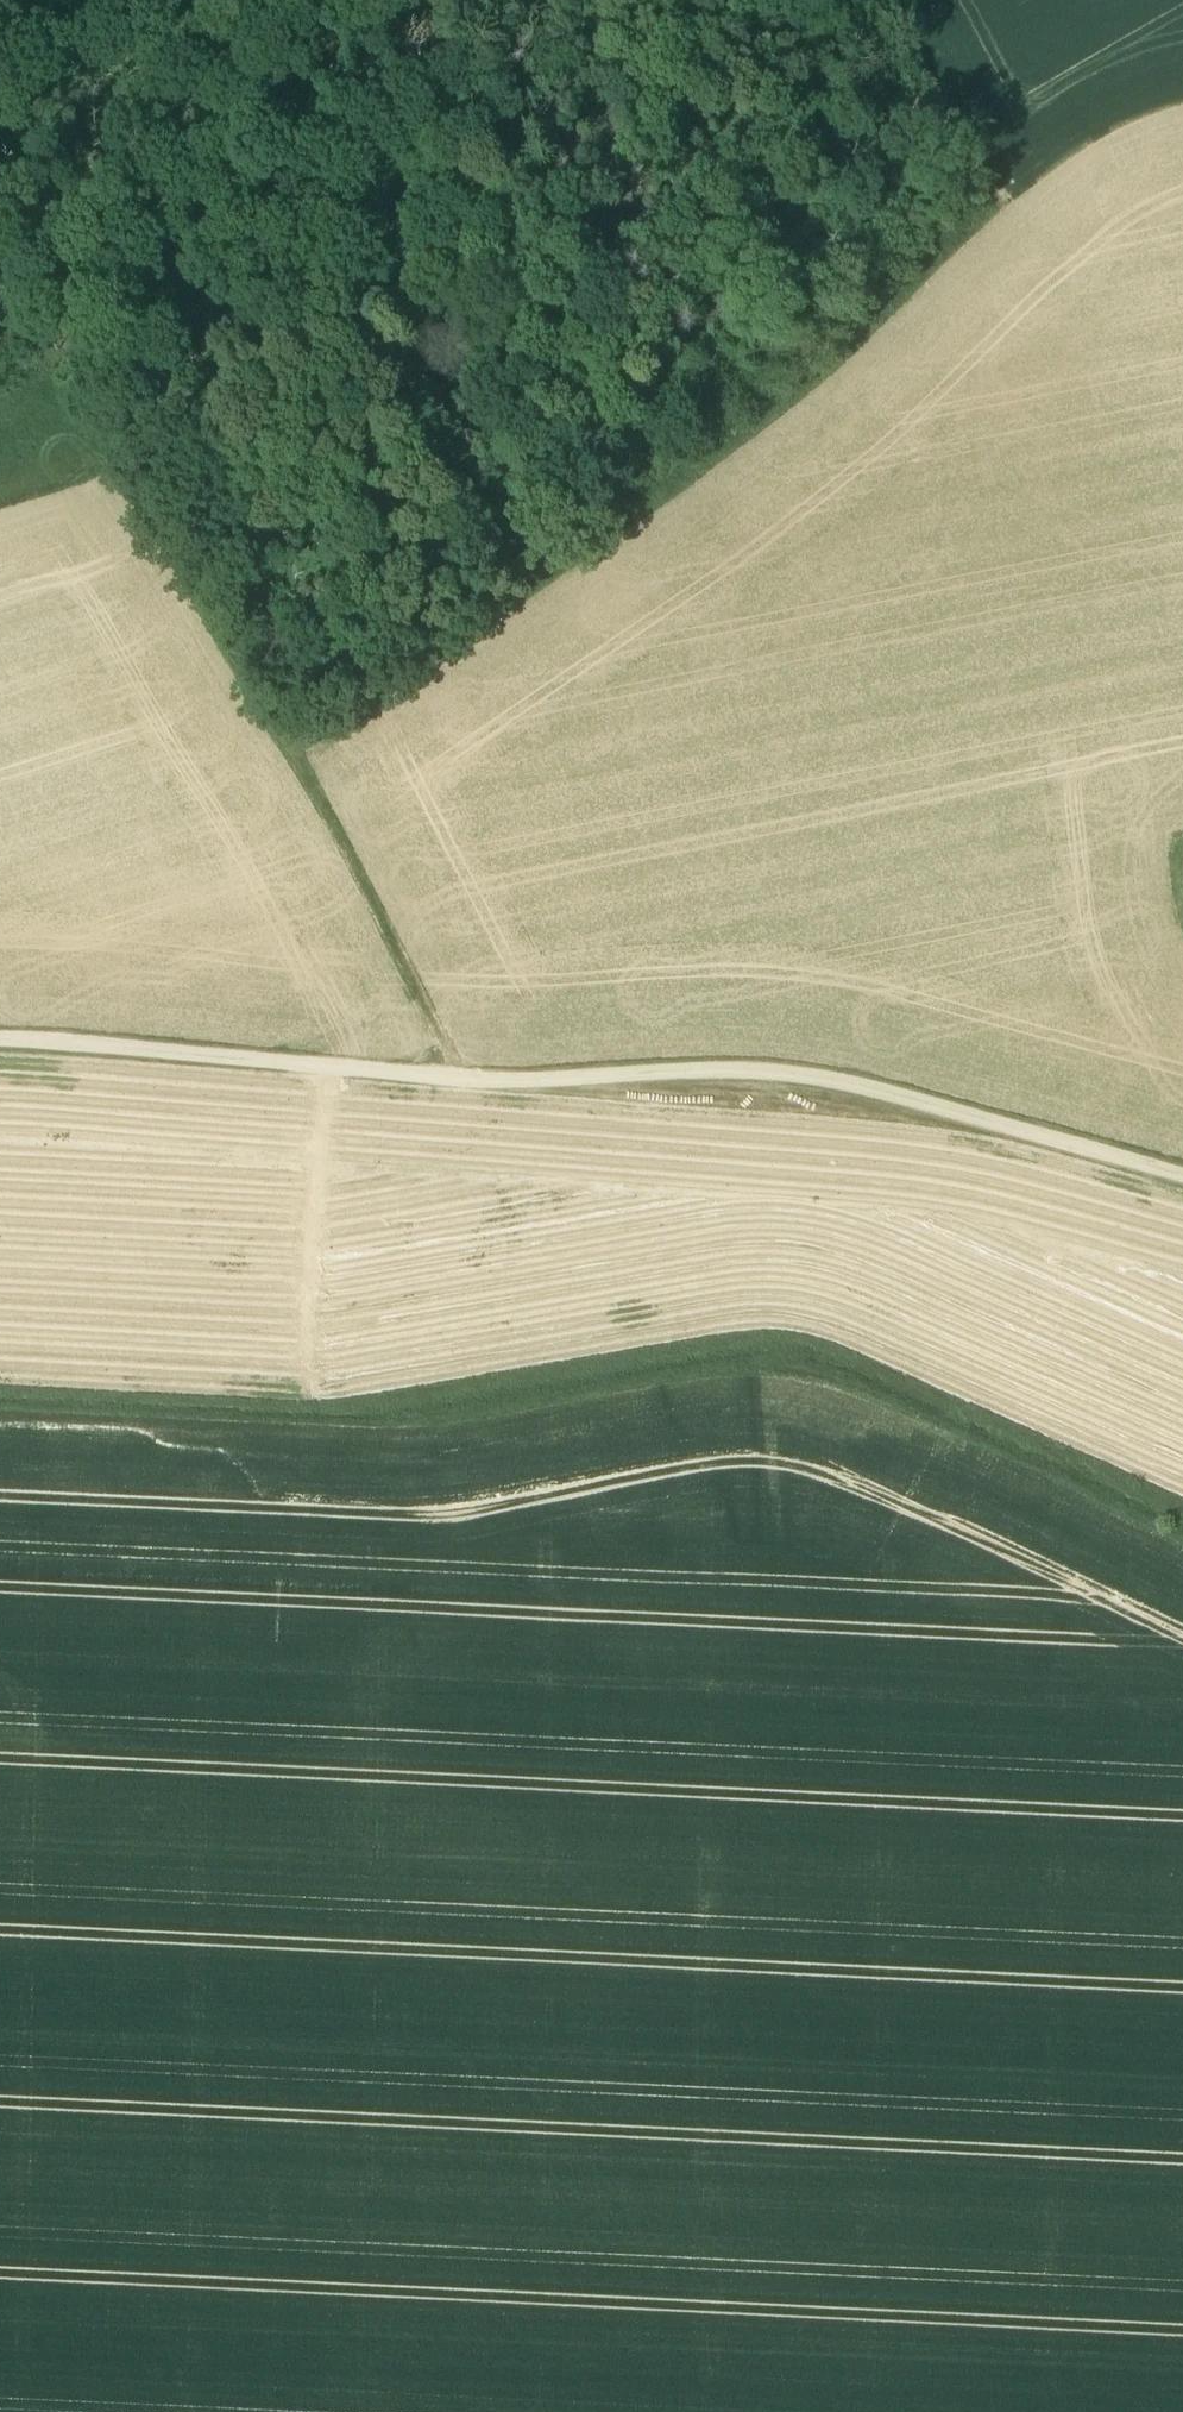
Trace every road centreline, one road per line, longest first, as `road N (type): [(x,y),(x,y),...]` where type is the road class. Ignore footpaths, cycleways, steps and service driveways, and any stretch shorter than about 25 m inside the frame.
road 1 (track): [(1182,1181),(776,1074),(461,1086),(0,1042)]

